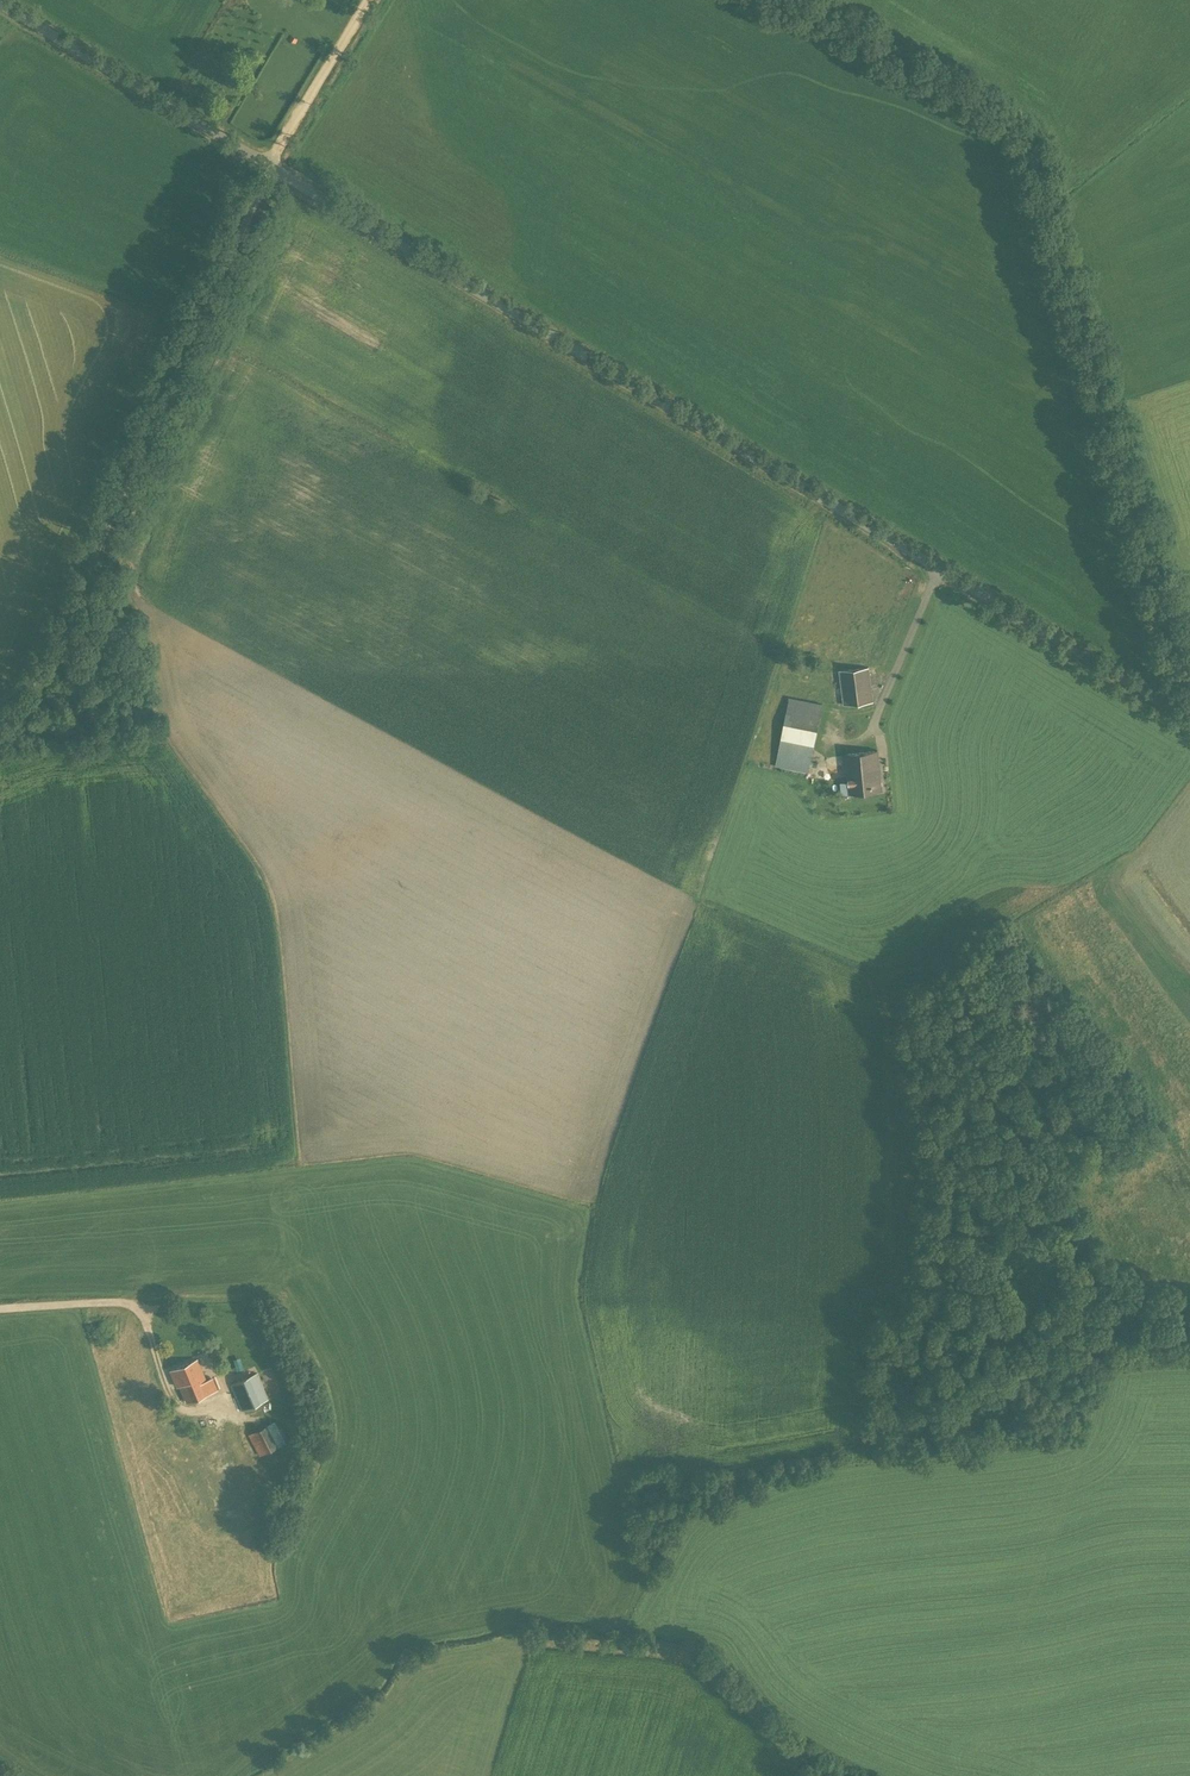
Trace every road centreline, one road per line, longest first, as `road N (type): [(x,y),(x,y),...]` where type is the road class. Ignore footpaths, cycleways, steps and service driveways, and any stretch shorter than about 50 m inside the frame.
road 1 (tertiary): [(274,170),(1189,720)]
road 2 (unclassified): [(0,751),(274,170)]
road 3 (tertiary): [(0,2),(274,170)]
road 4 (track): [(269,167),(367,0)]
road 5 (unclassified): [(129,1302),(0,1308)]

